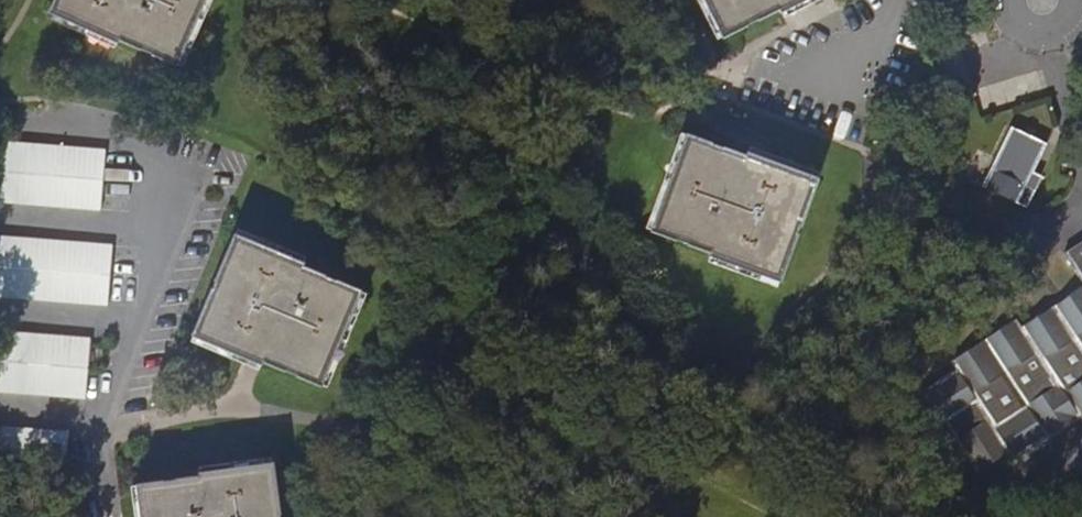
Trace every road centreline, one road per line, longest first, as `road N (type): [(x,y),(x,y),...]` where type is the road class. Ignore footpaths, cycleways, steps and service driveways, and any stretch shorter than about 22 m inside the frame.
road 1 (residential): [(110,516),(110,452),(165,167),(148,143),(61,127)]

